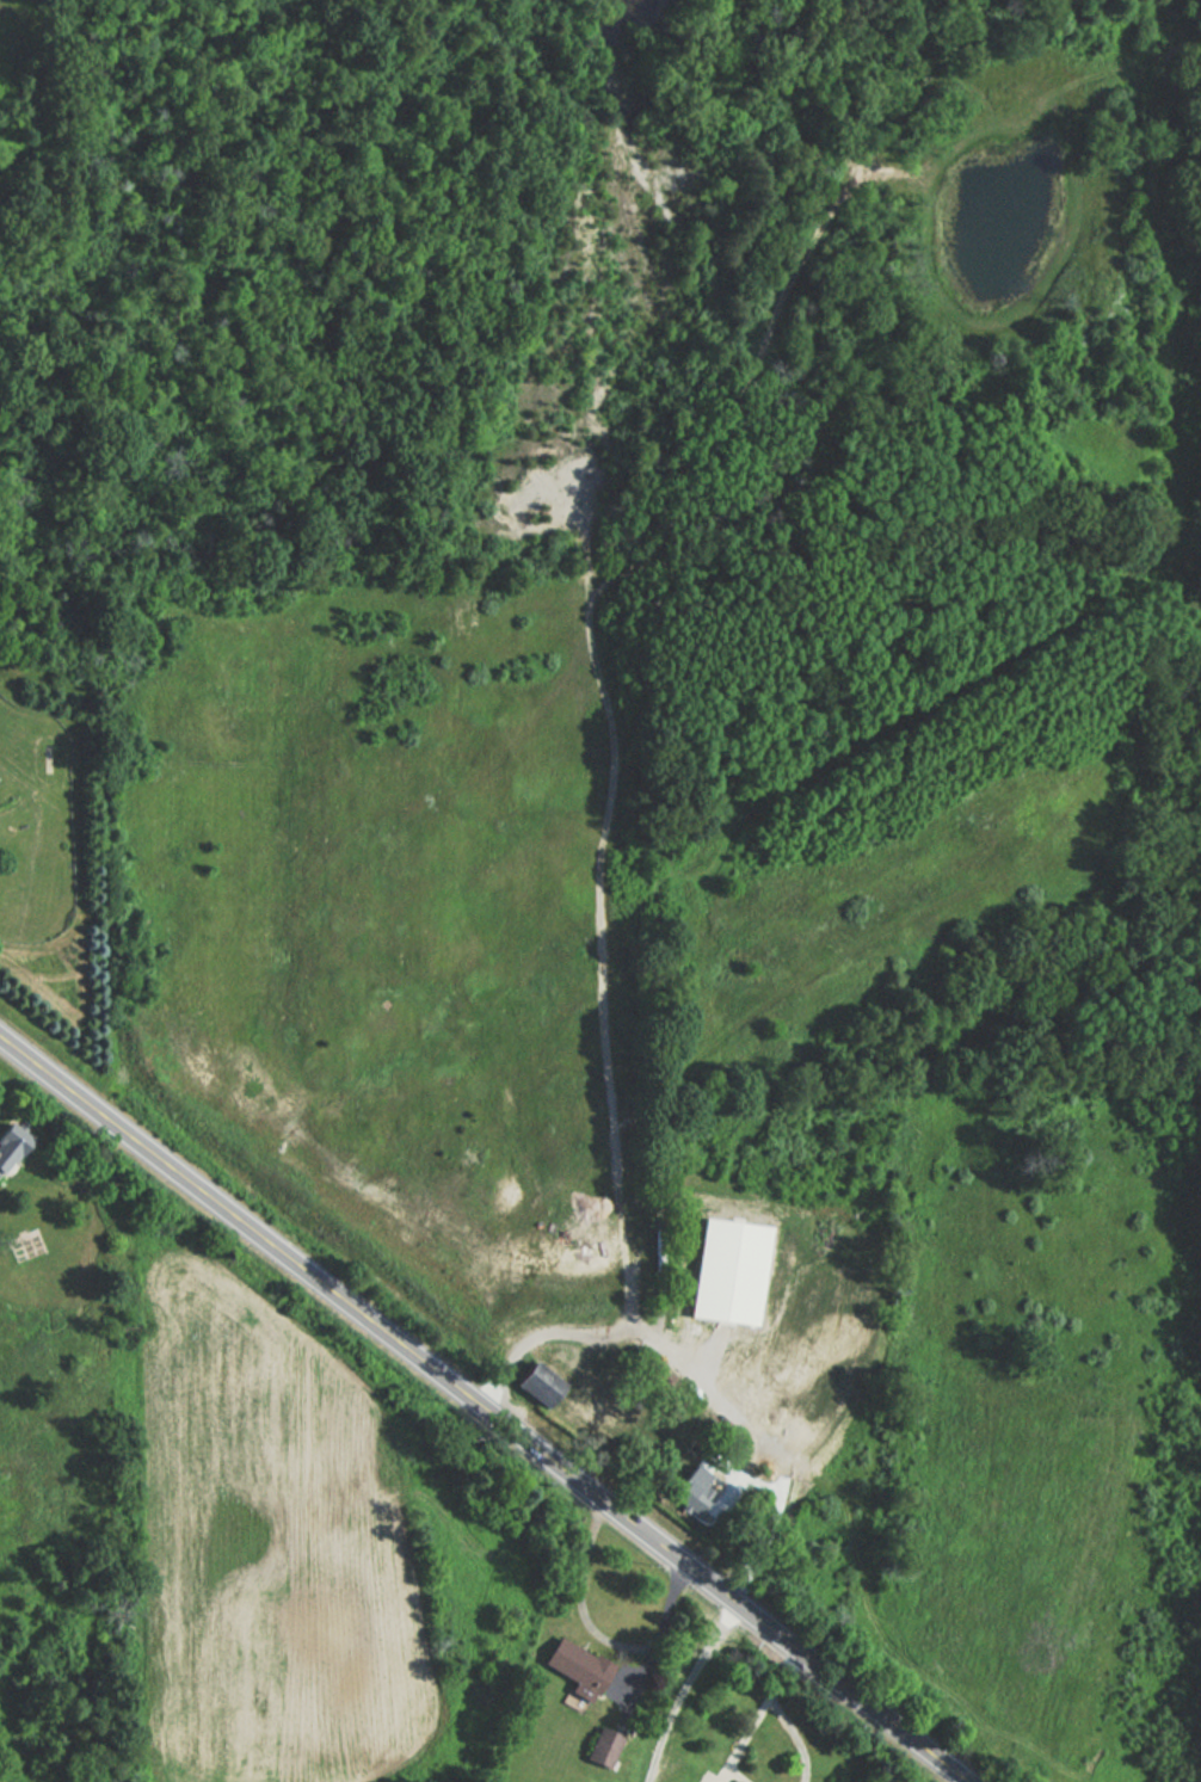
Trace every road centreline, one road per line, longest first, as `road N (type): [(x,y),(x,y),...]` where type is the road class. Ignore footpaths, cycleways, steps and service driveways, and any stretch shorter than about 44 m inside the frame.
road 1 (tertiary): [(967,1781),(0,1034)]

